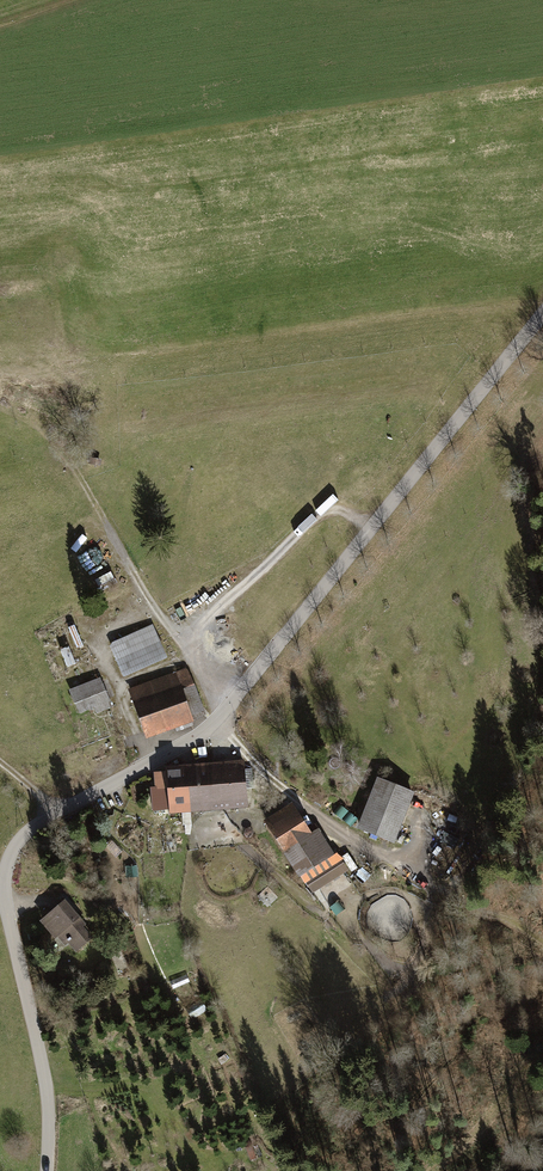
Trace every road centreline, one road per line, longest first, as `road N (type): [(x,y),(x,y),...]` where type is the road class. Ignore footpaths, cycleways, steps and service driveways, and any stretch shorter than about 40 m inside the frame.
road 1 (unclassified): [(542,315),(215,720),(21,838),(2,887),(44,1081),(47,1170)]
road 2 (track): [(215,720),(300,803),(542,944)]
road 3 (track): [(231,701),(155,606),(69,455),(43,425),(0,401)]
road 4 (track): [(183,640),(278,560),(326,506),(370,531)]
road 5 (track): [(44,1081),(152,1092),(200,1158)]

